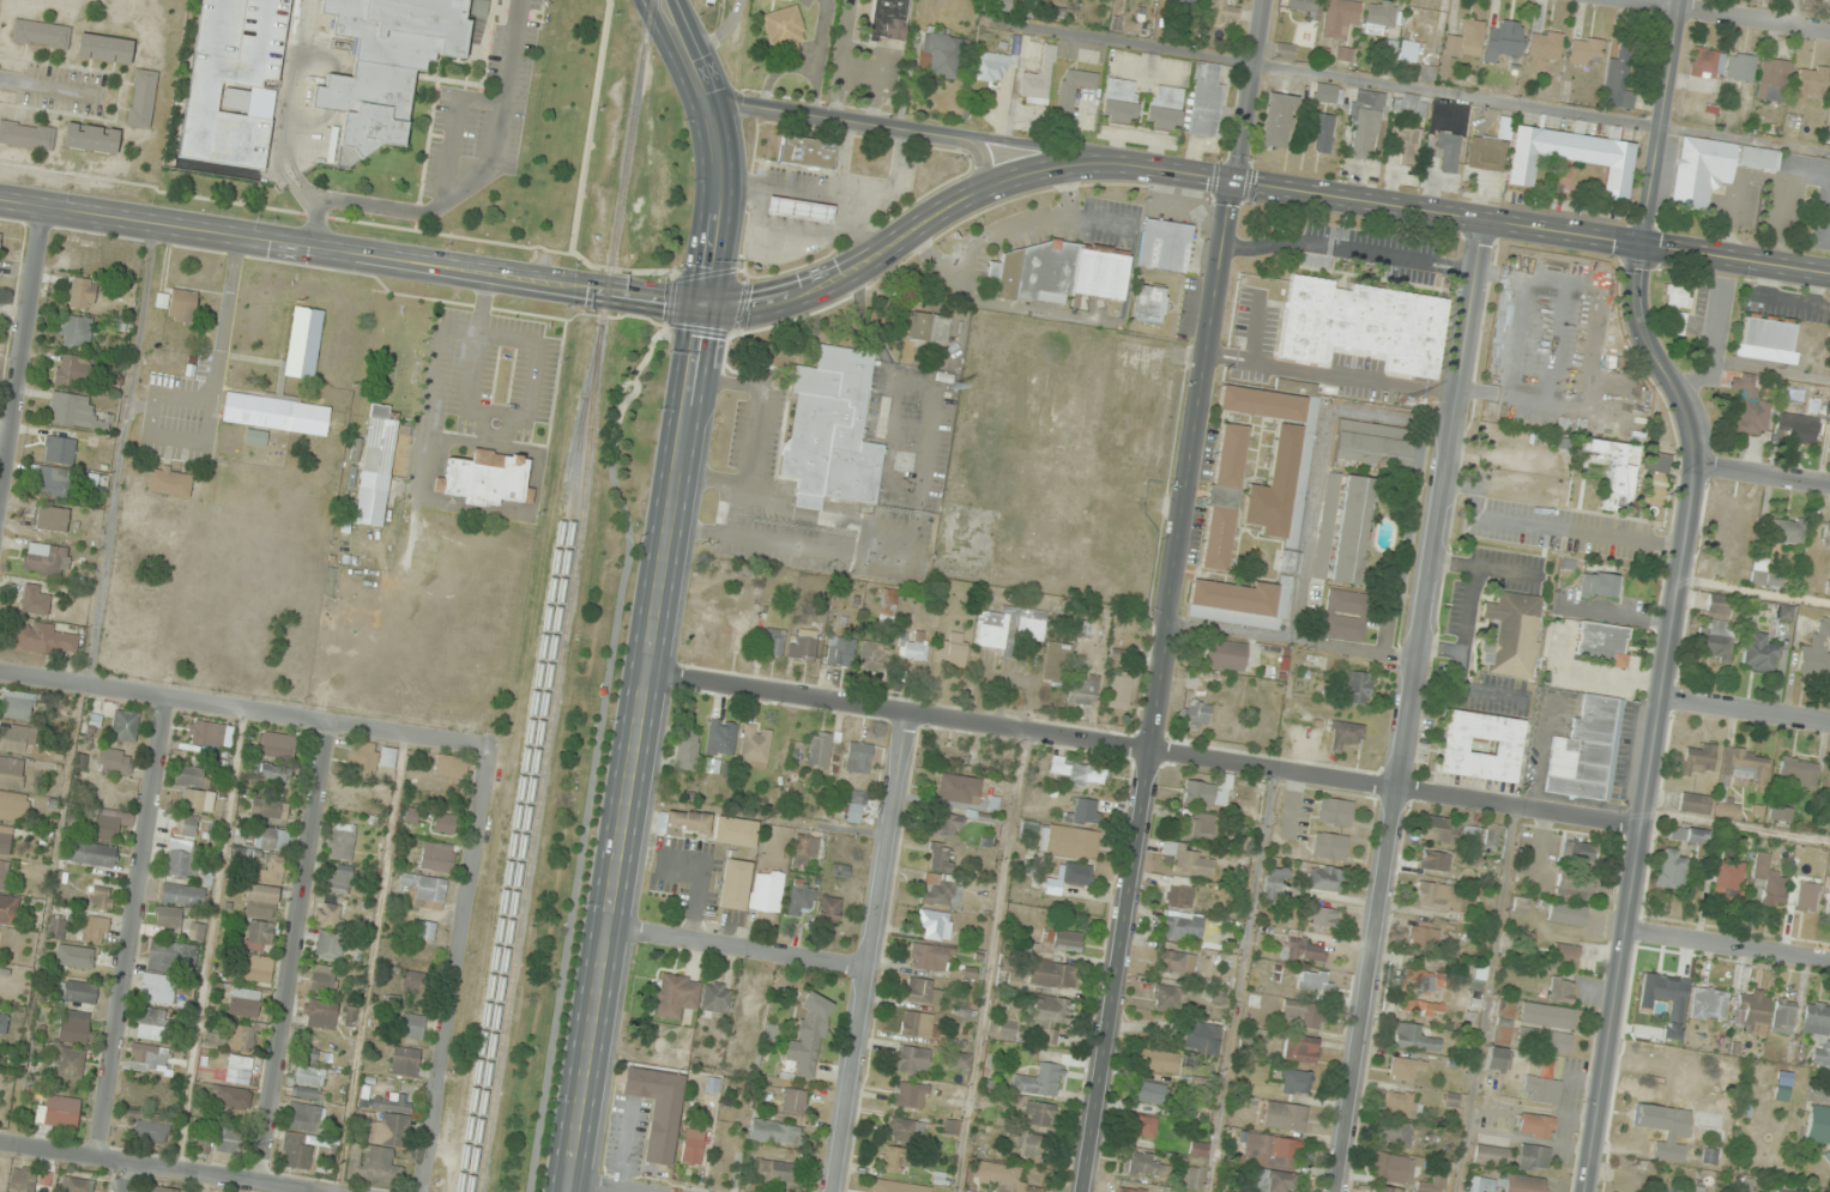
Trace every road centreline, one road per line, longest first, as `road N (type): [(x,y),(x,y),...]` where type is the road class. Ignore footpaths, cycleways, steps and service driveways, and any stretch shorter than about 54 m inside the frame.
road 1 (secondary): [(1635,250),(1115,159),(1034,170),(984,189),(810,292),(759,308),(703,307),(0,199)]
road 2 (secondary): [(568,1191),(724,188),(709,114),(660,0)]
road 3 (tertiary): [(1082,1191),(1234,179)]
road 4 (residential): [(1642,827),(648,673)]
road 5 (residential): [(1336,1191),(1486,223)]
road 6 (tertiary): [(1586,1191),(1662,698),(1690,460),(1685,424),(1642,344),(1631,302),(1635,250)]
road 7 (residential): [(491,750),(0,673)]
road 8 (residential): [(835,1191),(908,715)]
road 9 (residential): [(259,1182),(328,721)]
road 10 (residential): [(98,1157),(169,700)]
road 11 (residential): [(417,1191),(491,750)]
road 12 (residential): [(323,1191),(0,1143)]
road 13 (residential): [(0,501),(44,207)]
road 14 (residential): [(869,968),(610,930)]
road 15 (tertiary): [(1635,250),(1679,0)]
road 16 (residential): [(958,137),(745,107),(709,114)]
road 17 (residential): [(1829,963),(1626,932)]
road 18 (secondary): [(1829,275),(1635,250)]
road 19 (residential): [(1829,31),(1638,0)]
road 20 (residential): [(1234,179),(1260,0)]
road 21 (residential): [(1829,724),(1662,698)]
road 22 (secondary): [(1115,159),(958,137)]
road 23 (residential): [(1829,483),(1690,460)]

